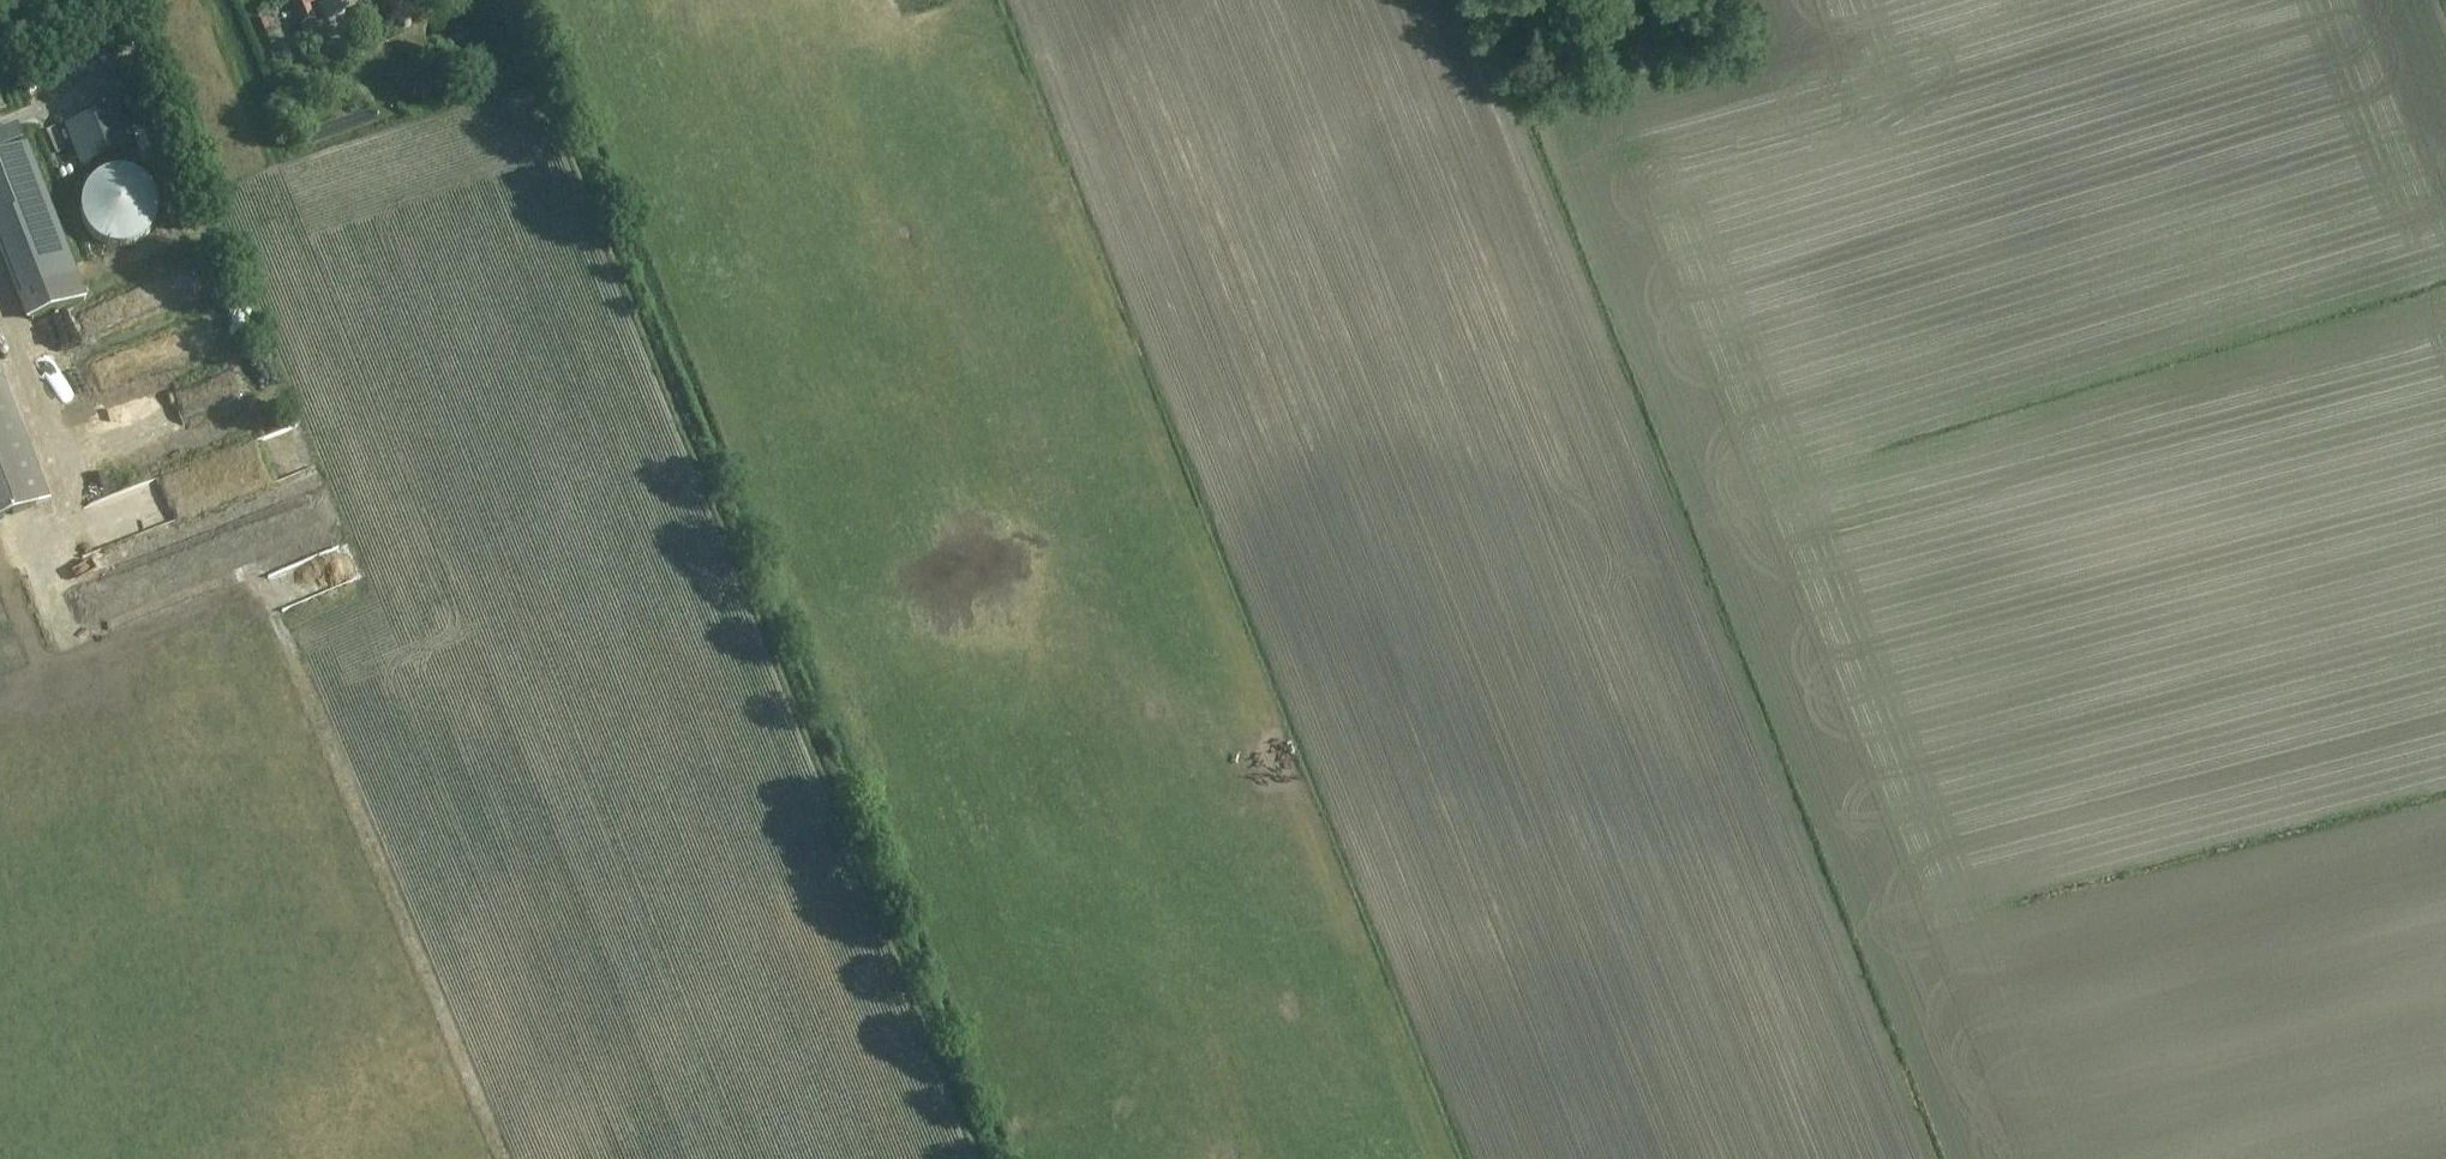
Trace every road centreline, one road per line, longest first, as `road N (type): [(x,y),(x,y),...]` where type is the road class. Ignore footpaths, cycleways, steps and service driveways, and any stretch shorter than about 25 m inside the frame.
road 1 (track): [(76,659),(228,597),(253,591),(271,606),(511,1158)]

